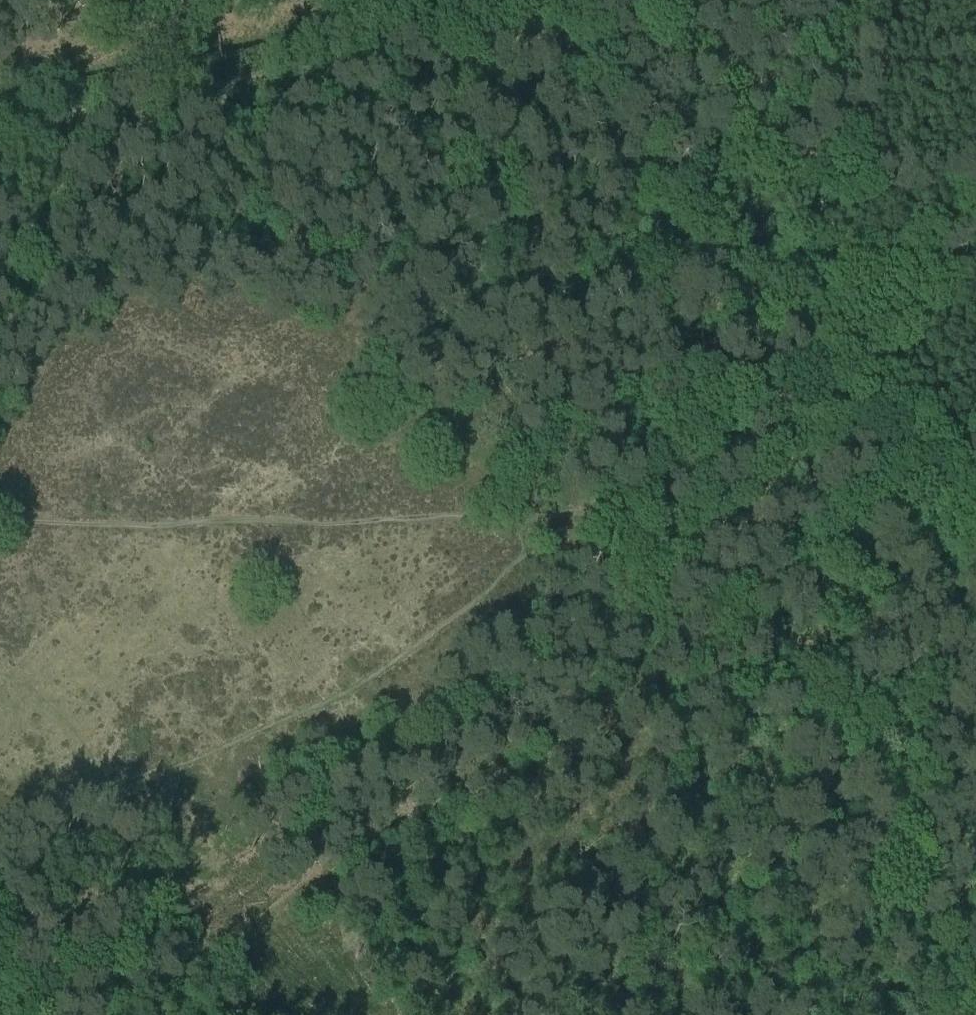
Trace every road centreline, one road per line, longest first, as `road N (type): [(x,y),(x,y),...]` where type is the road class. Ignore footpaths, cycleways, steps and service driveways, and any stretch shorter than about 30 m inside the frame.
road 1 (track): [(585,507),(579,524),(523,559),(398,659),(104,801),(75,839),(53,918),(12,1004),(0,1013)]
road 2 (track): [(0,131),(104,113),(133,99),(493,38),(595,0)]

